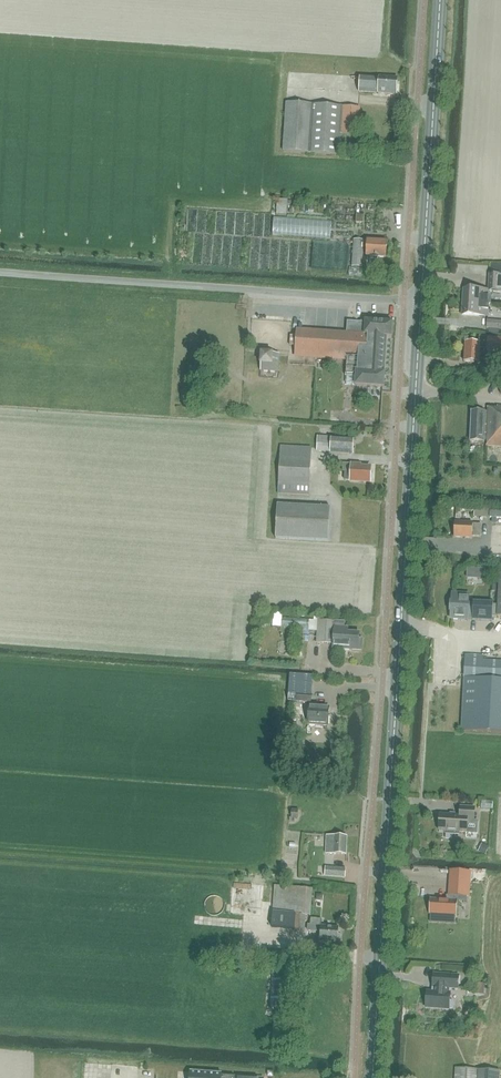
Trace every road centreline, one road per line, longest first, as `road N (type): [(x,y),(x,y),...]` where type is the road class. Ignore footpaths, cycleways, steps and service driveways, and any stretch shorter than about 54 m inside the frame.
road 1 (tertiary): [(372,1077),(440,0)]

